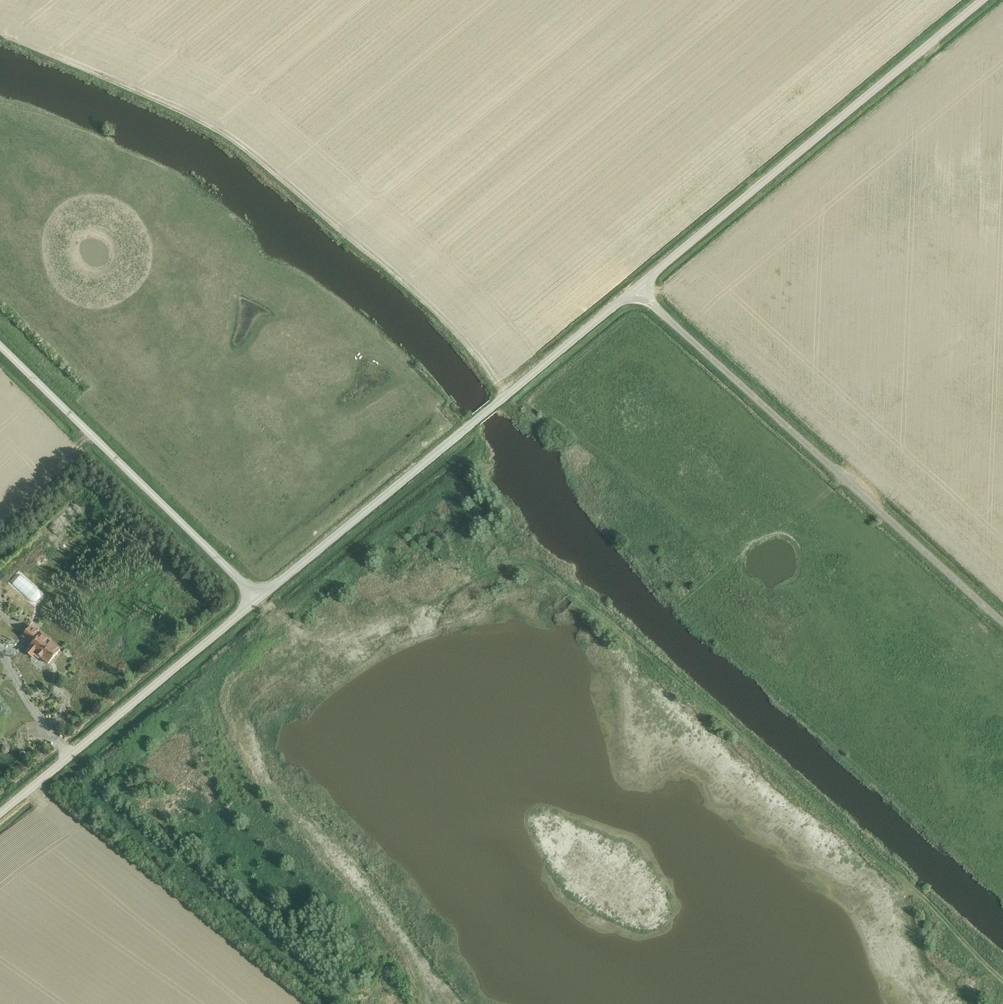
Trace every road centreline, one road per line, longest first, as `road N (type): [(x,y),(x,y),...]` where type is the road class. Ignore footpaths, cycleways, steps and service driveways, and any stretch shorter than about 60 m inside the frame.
road 1 (track): [(1002,982),(591,607),(547,574),(505,562)]
road 2 (unclassified): [(1002,622),(636,288)]
road 3 (unclassified): [(258,599),(636,288)]
road 4 (unclassified): [(636,288),(983,0)]
road 5 (unclassified): [(258,599),(0,347)]
road 6 (unclassified): [(0,814),(258,599)]

